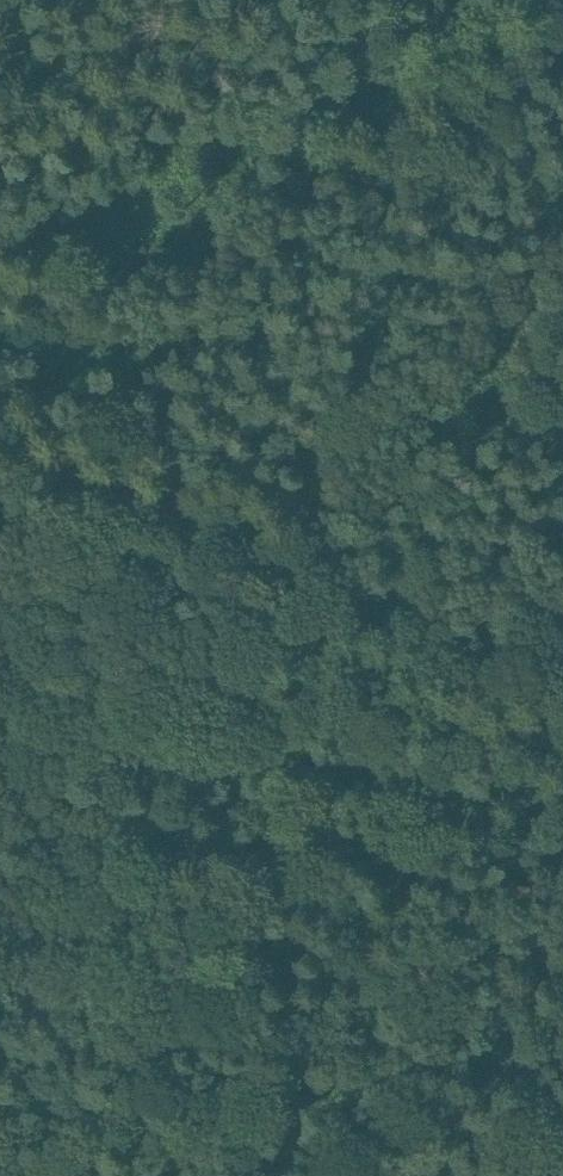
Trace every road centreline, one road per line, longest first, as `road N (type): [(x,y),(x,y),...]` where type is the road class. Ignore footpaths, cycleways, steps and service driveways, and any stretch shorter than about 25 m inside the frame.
road 1 (track): [(21,1175),(281,535)]
road 2 (track): [(281,535),(377,339),(450,121),(526,48),(543,0)]
road 3 (track): [(562,648),(281,535)]
road 4 (track): [(0,426),(281,535)]

